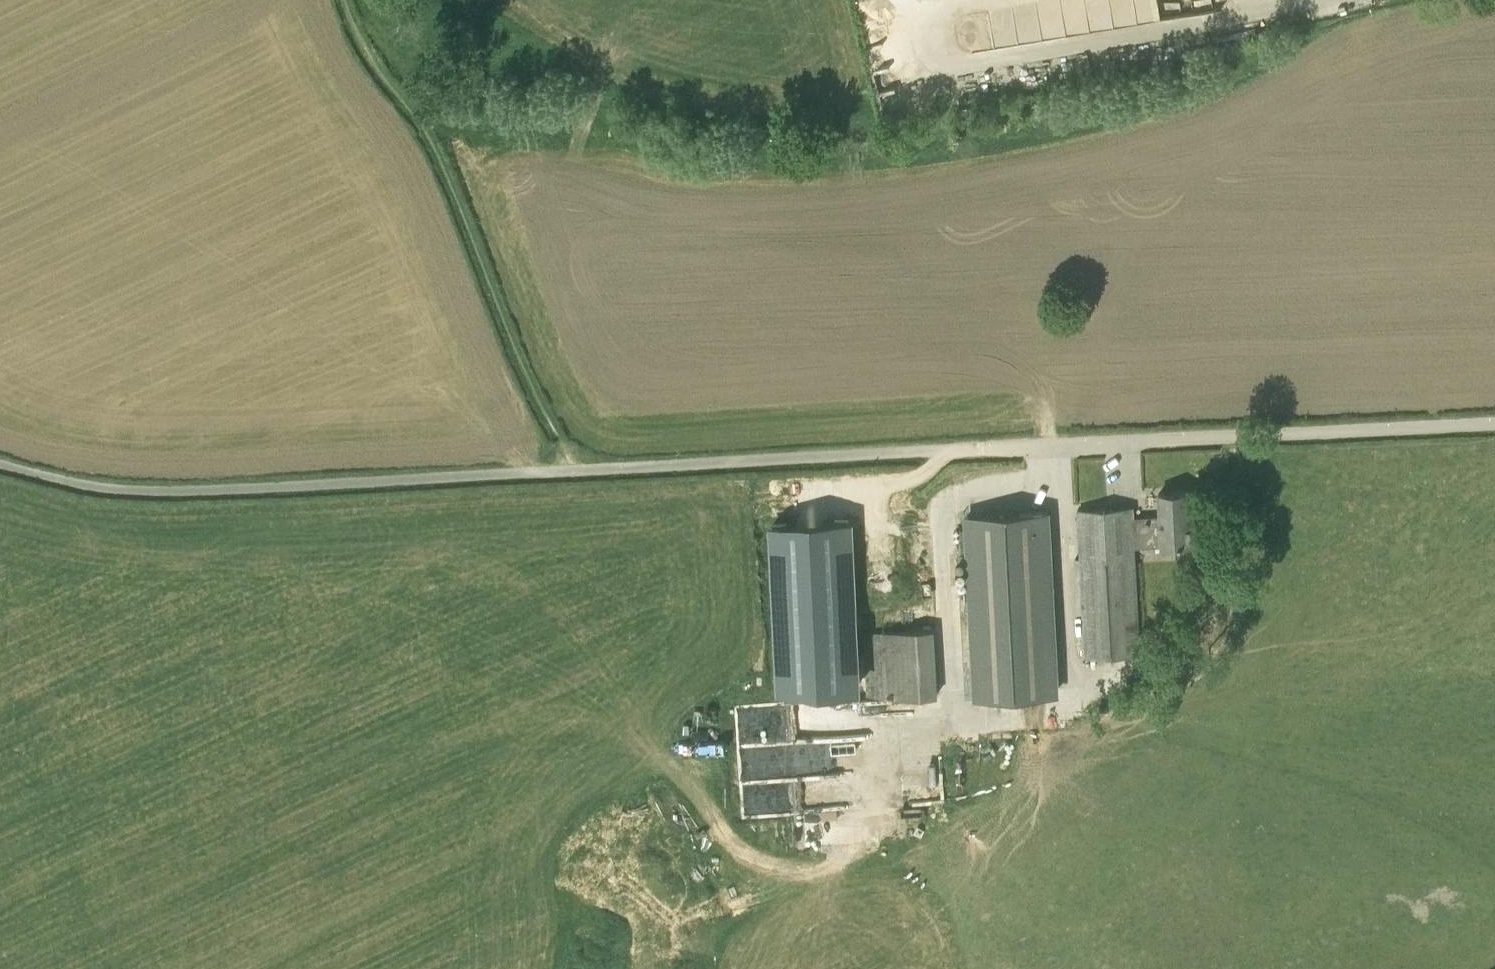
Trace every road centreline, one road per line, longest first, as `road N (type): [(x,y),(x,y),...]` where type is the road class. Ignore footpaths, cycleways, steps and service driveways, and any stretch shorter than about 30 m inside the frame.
road 1 (unclassified): [(1494,423),(181,508),(48,486),(0,469)]

